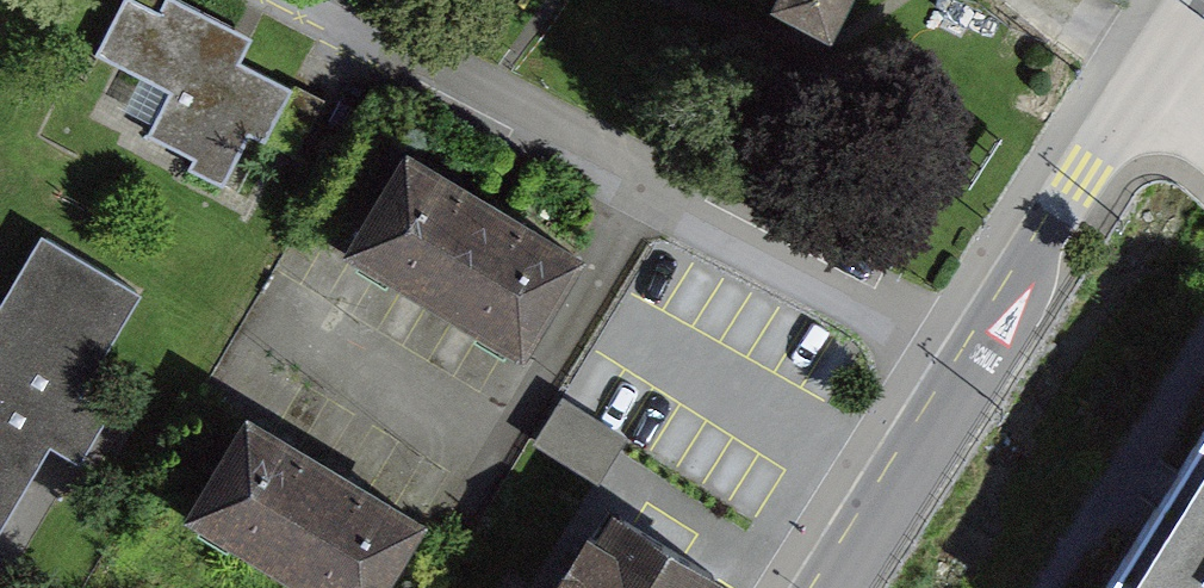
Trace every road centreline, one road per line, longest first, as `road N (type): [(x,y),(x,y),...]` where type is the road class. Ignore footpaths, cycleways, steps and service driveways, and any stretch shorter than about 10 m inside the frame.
road 1 (residential): [(281,0),(969,375)]
road 2 (tertiary): [(969,375),(1131,98)]
road 3 (tertiary): [(832,587),(969,375)]

